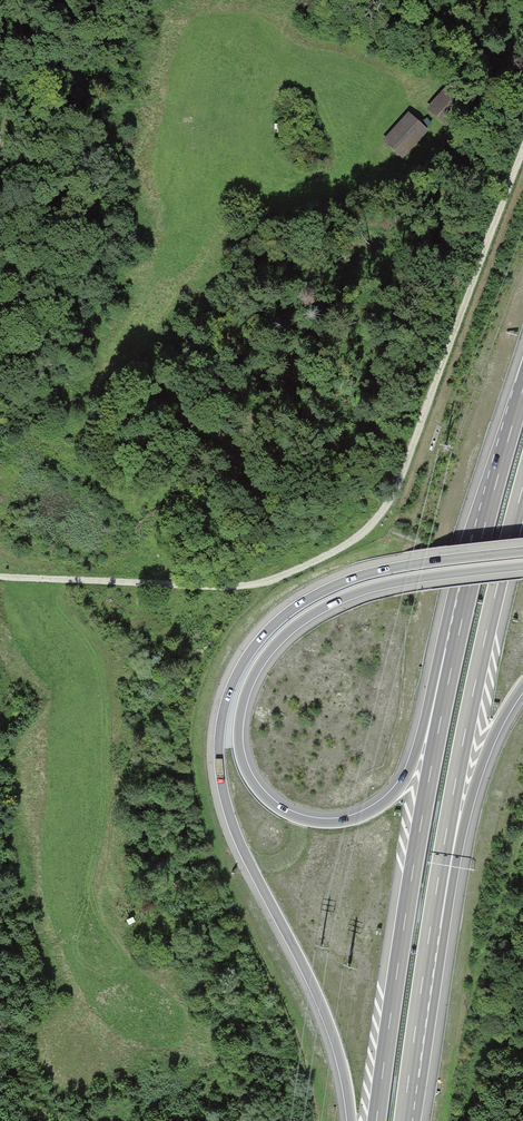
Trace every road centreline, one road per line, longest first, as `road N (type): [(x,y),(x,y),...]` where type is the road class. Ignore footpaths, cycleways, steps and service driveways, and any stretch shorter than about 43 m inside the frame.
road 1 (motorway): [(522,550),(389,567),(318,593),(261,636),(222,709),(217,753),(229,820),(329,1025),(351,1120)]
road 2 (track): [(0,576),(254,581),(369,529),(402,484),(522,158)]
road 3 (motorway): [(455,649),(406,778),(374,809),(346,821),(306,820),(273,804),(252,779),(240,746),(244,701),(261,664),(298,624),(382,586),(522,567)]
road 4 (motorway): [(455,649),(376,1120)]
road 5 (motorway): [(429,941),(456,775),(522,486)]
road 6 (motorway): [(429,941),(479,772),(522,686)]
road 7 (motorway): [(522,389),(455,649)]
road 8 (motorway): [(403,1120),(429,941)]
road 9 (track): [(0,142),(37,80),(64,0)]
road 10 (track): [(381,179),(496,227)]

